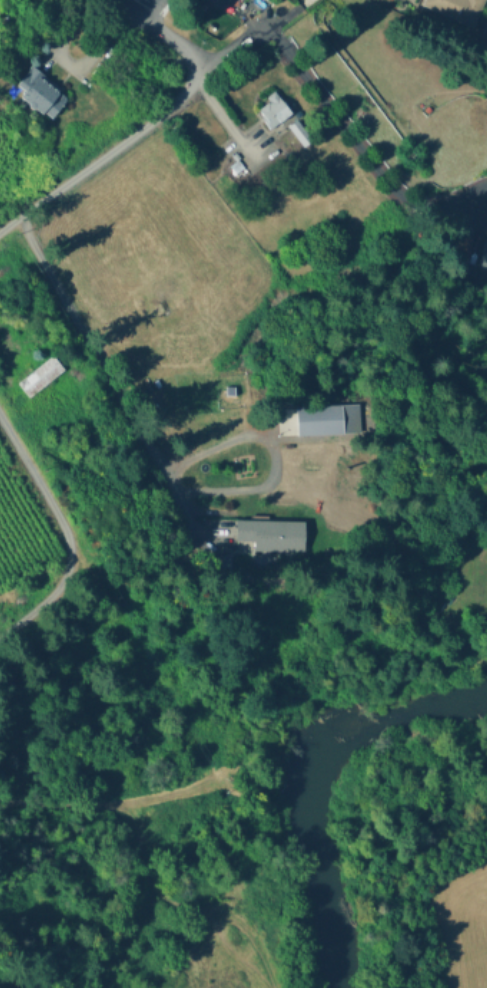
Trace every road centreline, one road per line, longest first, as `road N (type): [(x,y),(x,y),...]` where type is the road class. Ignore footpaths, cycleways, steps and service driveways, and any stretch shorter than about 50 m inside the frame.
road 1 (track): [(0,803),(130,817),(151,892),(256,934),(275,987)]
road 2 (residential): [(195,62),(192,79),(170,104),(0,230)]

